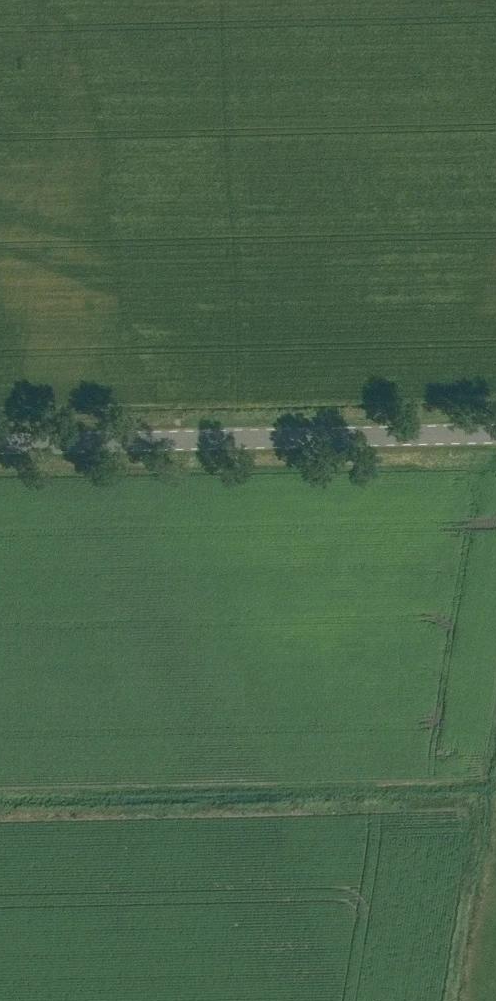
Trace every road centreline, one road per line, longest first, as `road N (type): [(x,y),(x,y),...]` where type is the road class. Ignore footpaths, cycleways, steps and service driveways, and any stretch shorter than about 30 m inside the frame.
road 1 (tertiary): [(0,446),(495,435)]

